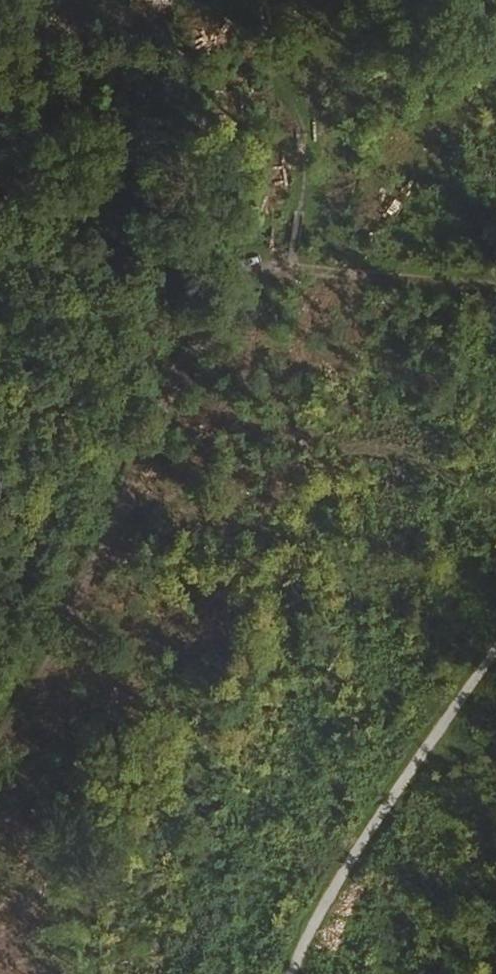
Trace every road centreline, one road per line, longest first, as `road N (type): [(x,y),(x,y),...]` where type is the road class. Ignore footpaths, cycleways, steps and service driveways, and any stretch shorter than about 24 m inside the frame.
road 1 (track): [(295,973),(387,809),(495,654)]

